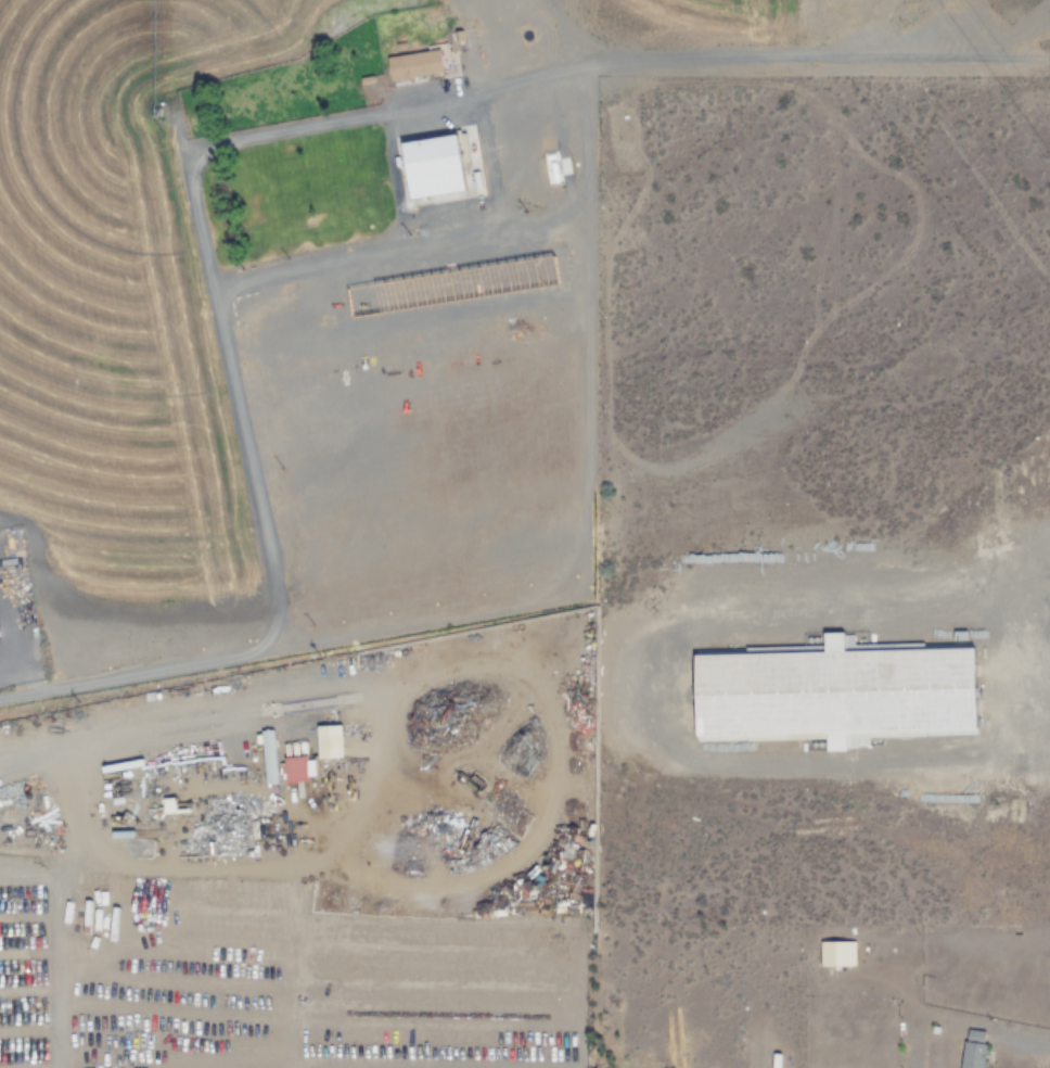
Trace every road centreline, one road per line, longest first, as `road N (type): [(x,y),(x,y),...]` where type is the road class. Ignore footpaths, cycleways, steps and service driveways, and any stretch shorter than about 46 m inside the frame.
road 1 (residential): [(402,109),(218,142),(191,195),(279,598),(270,627),(252,650),(0,696)]

